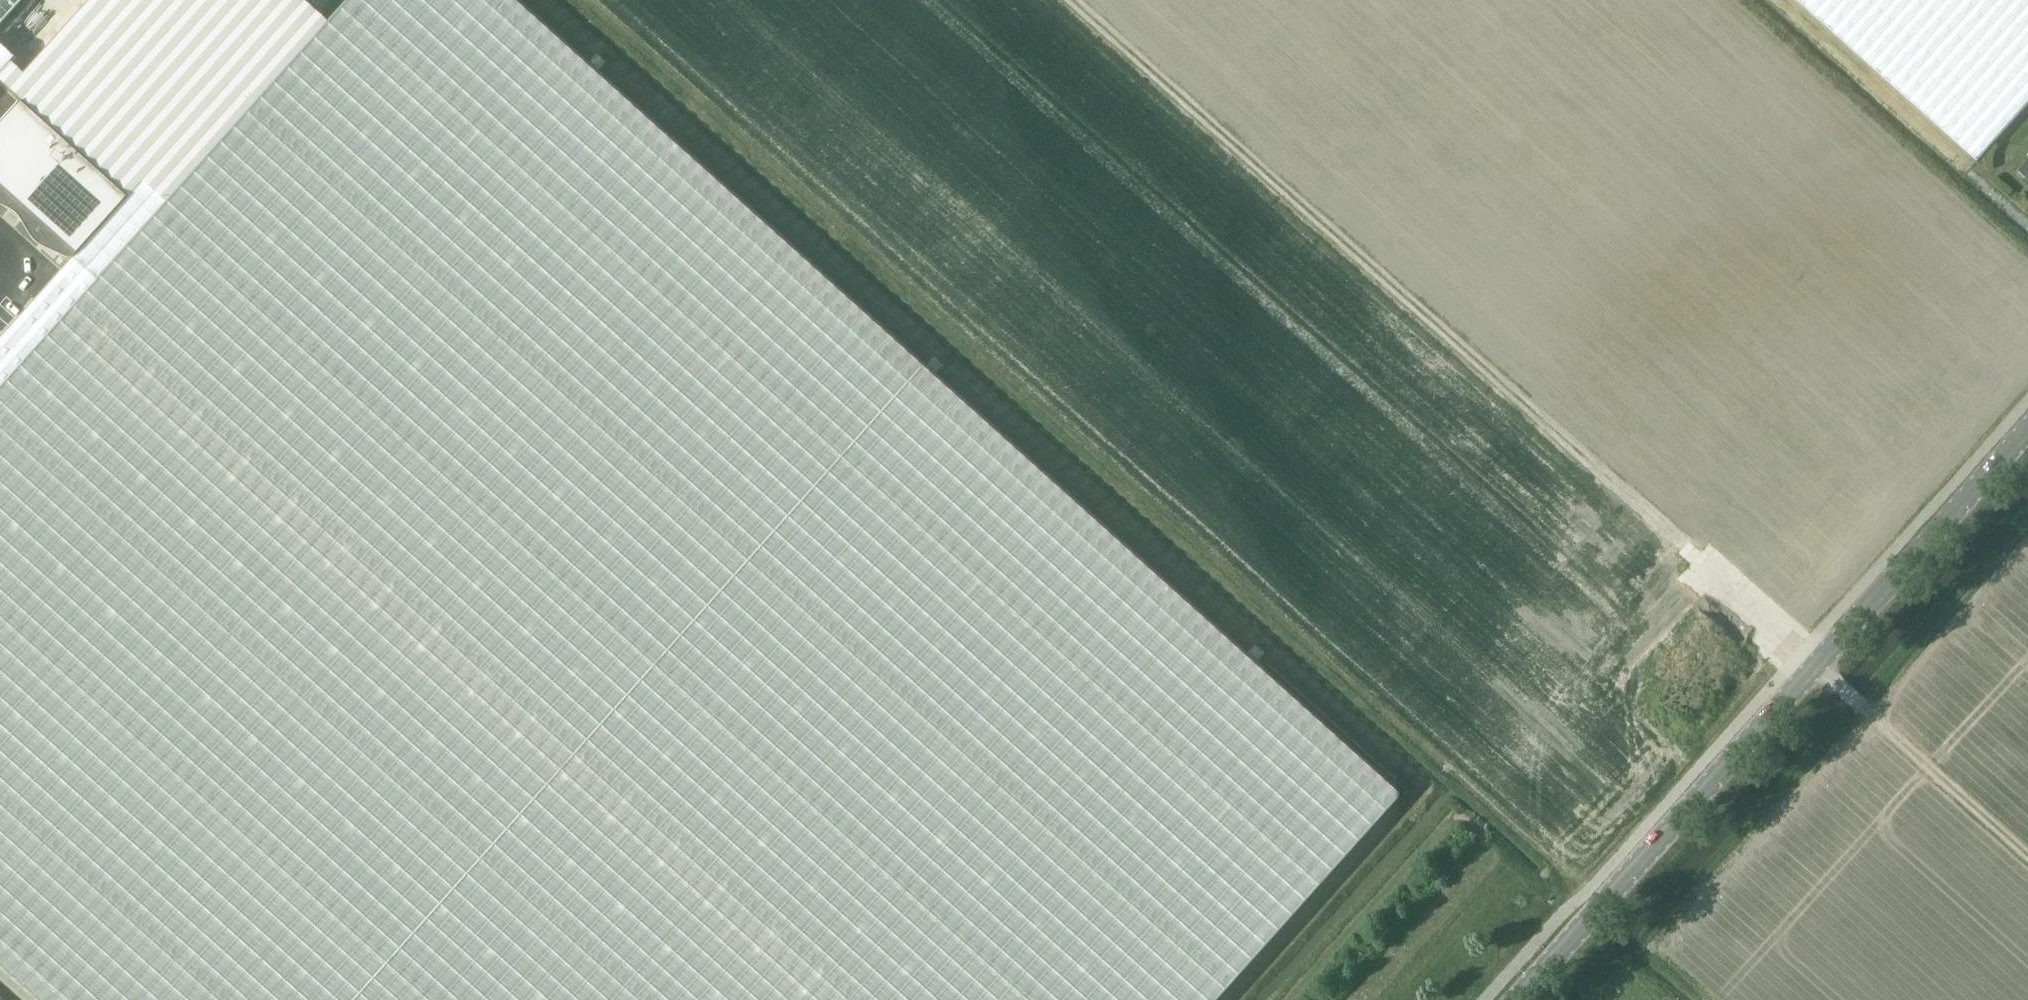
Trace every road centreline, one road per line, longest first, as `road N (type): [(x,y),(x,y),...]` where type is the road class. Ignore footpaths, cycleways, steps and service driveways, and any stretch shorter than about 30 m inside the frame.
road 1 (tertiary): [(1519,999),(2027,428)]
road 2 (track): [(2027,854),(1815,662)]

